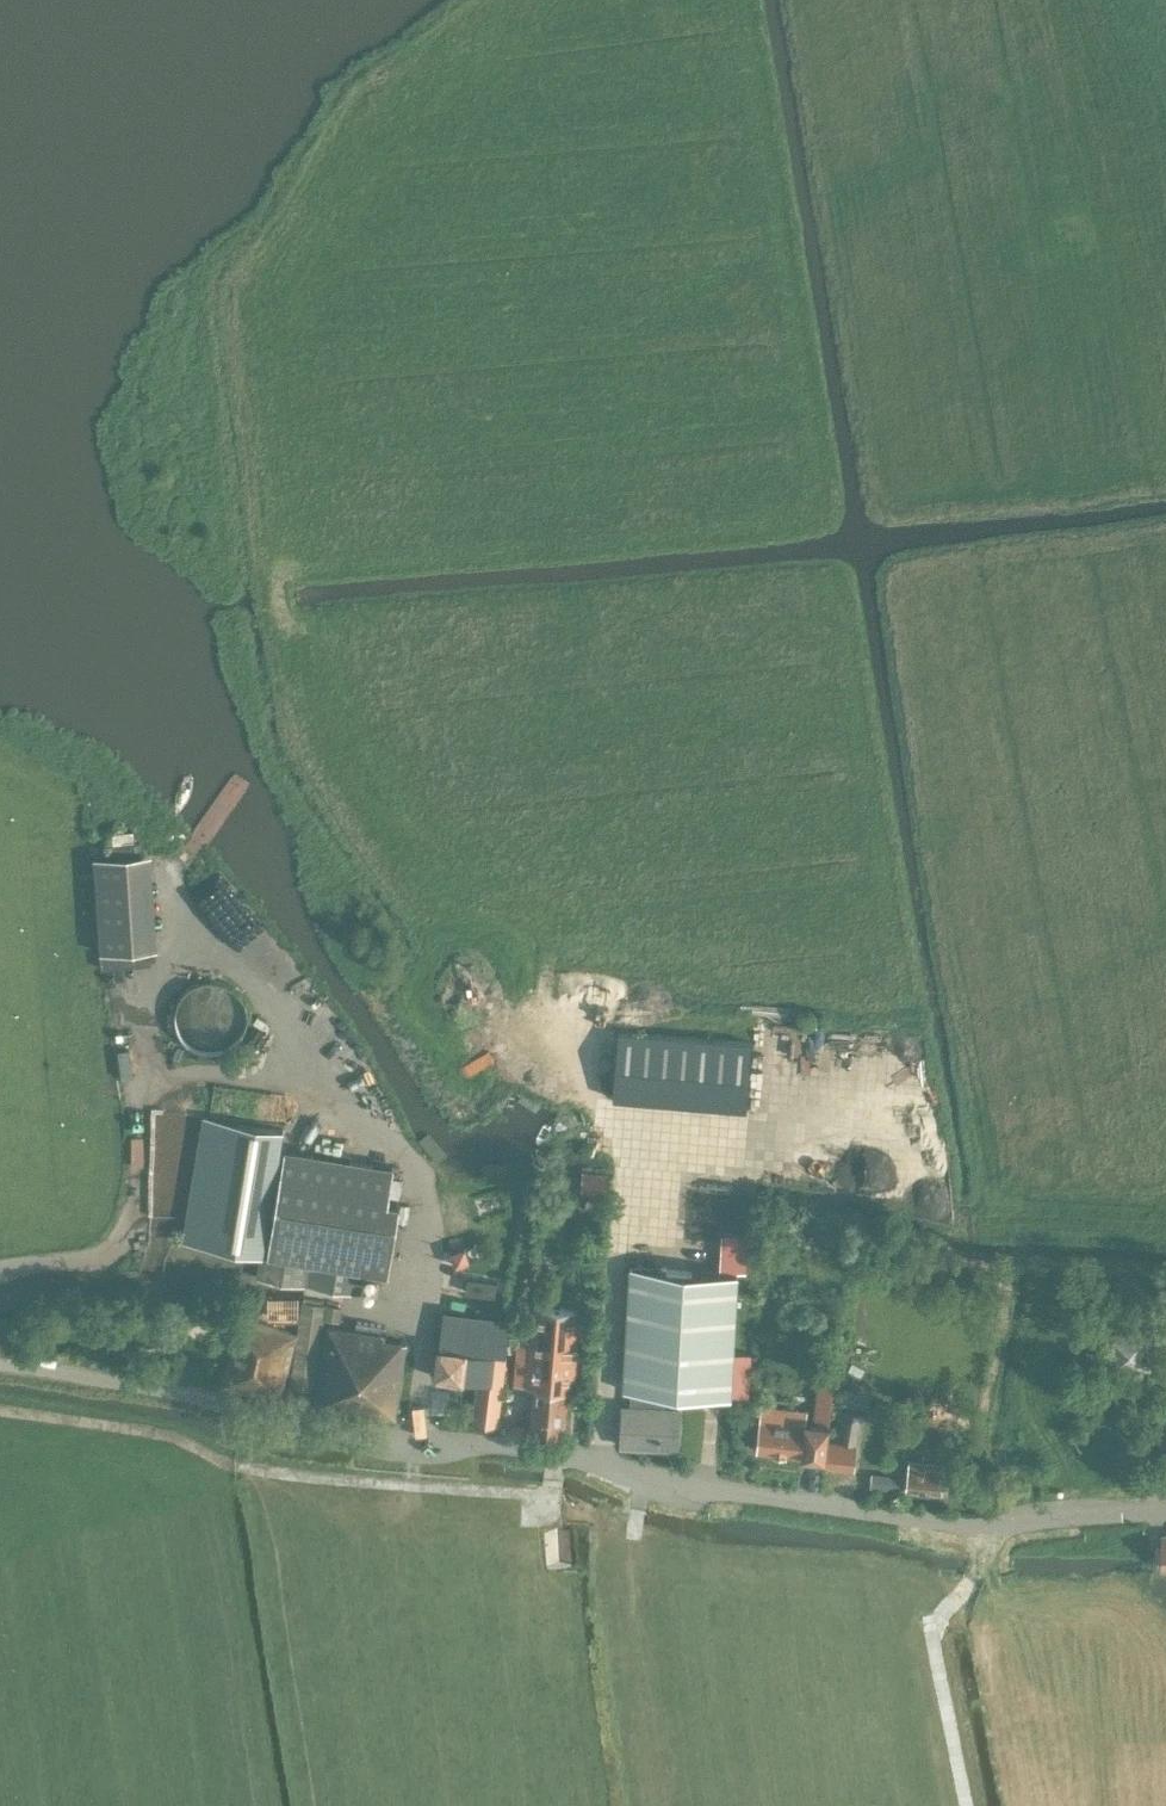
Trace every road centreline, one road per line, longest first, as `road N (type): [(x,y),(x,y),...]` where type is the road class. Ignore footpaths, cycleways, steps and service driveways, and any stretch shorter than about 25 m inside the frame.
road 1 (unclassified): [(0,1363),(165,1388),(385,1438),(518,1446),(897,1515),(989,1522),(1165,1512)]
road 2 (track): [(0,1409),(164,1430),(227,1462),(285,1474),(548,1498),(561,1454)]
road 3 (track): [(970,1805),(935,1631),(988,1563),(989,1522)]
road 4 (track): [(0,1269),(115,1252),(139,1195),(146,1087)]

